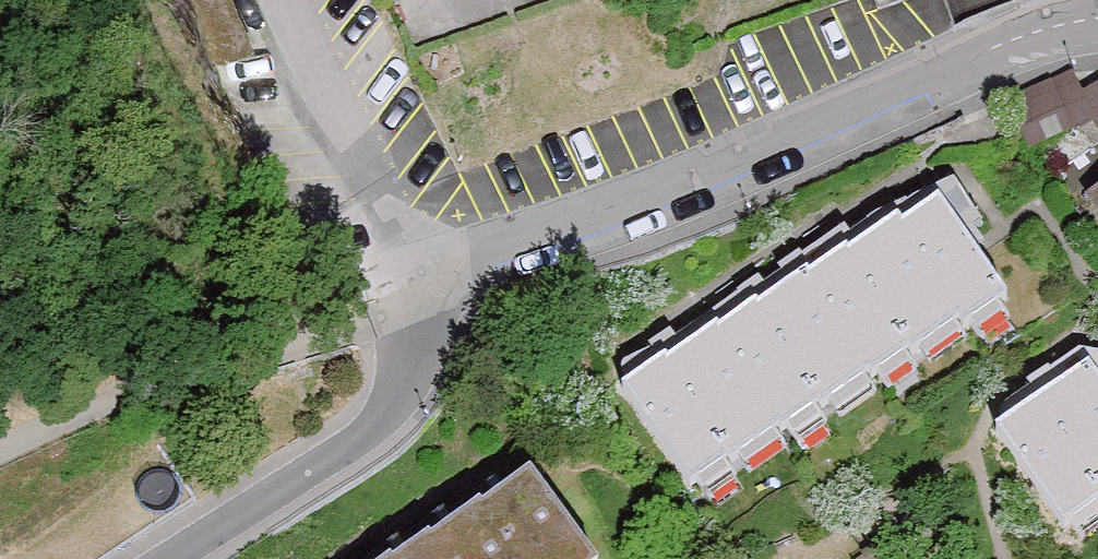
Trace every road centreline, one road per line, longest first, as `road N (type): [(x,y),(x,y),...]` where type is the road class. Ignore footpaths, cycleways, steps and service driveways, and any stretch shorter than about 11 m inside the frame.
road 1 (residential): [(1097,16),(1001,44),(423,282)]
road 2 (residential): [(170,558),(395,413),(422,355),(423,282)]
road 3 (residential): [(423,282),(287,0)]

